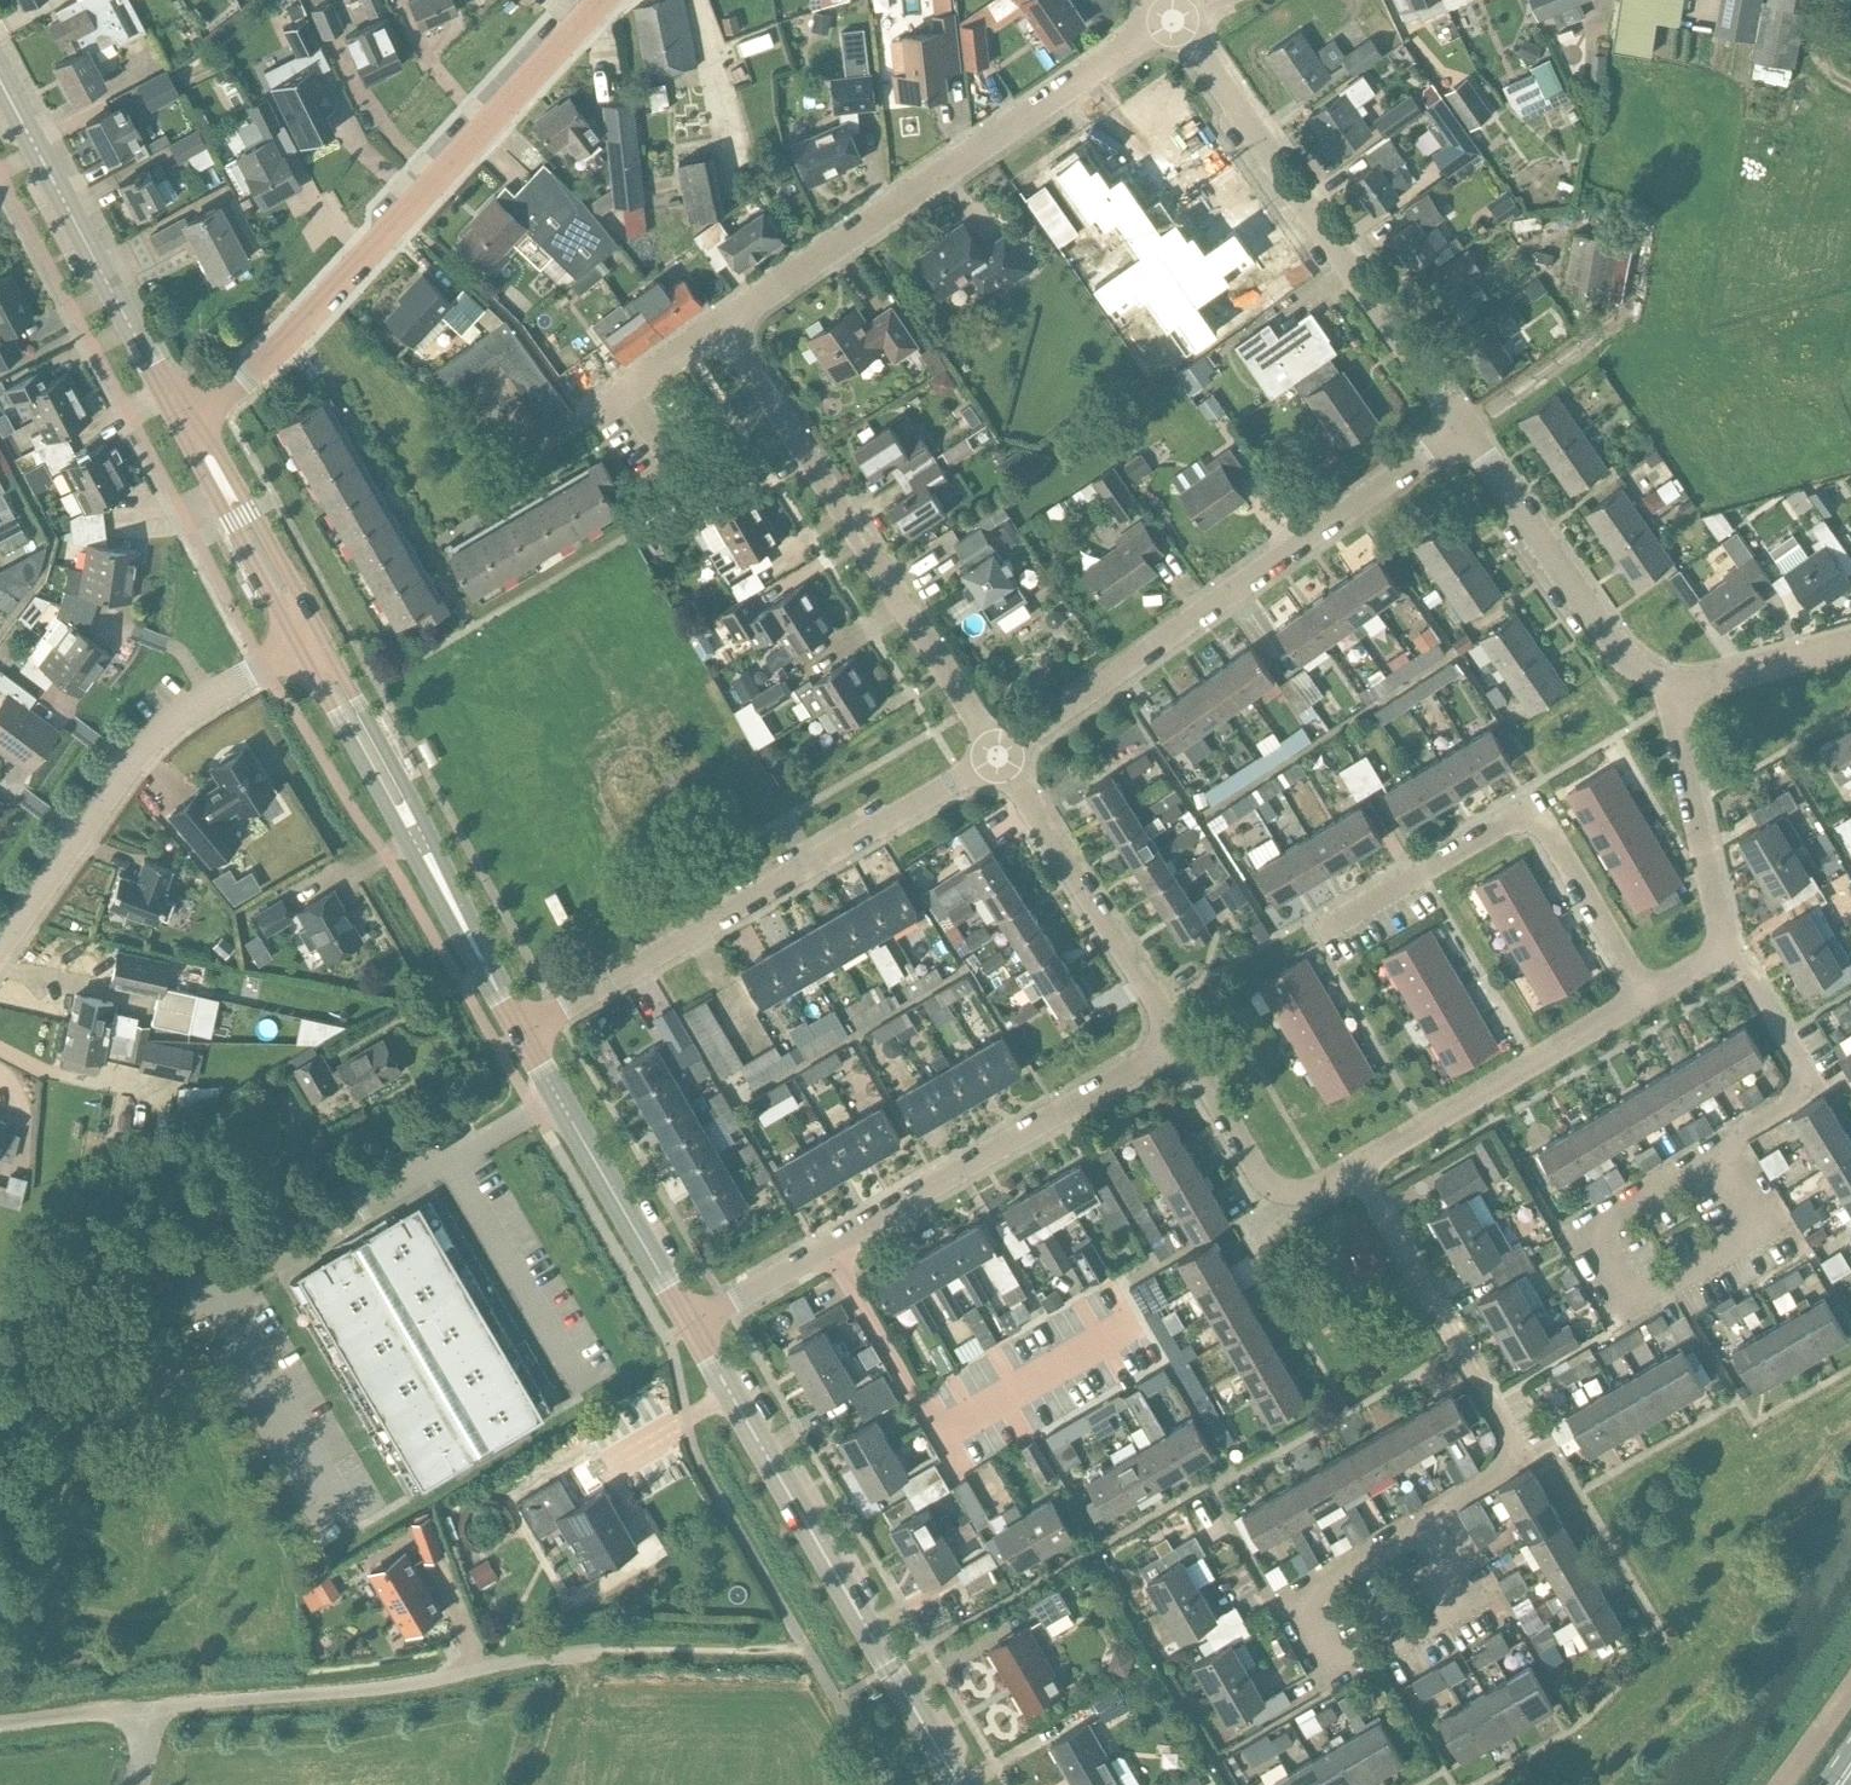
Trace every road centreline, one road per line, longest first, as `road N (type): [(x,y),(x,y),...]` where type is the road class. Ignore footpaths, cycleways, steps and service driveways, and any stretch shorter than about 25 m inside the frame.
road 1 (residential): [(605,1649),(366,1690),(0,1727)]
road 2 (residential): [(184,416),(285,342),(607,0)]
road 3 (residential): [(999,756),(1466,436)]
road 4 (residential): [(521,1037),(999,756)]
road 5 (residential): [(732,329),(1173,15)]
road 6 (tertiary): [(959,1784),(688,1327)]
road 7 (unclassified): [(1466,436),(1173,15)]
road 8 (residential): [(999,756),(732,329)]
road 9 (residential): [(1651,1001),(1515,801),(1314,928)]
road 10 (tertiary): [(521,1037),(308,640)]
road 11 (unclassified): [(0,946),(131,765),(175,718),(308,640)]
road 12 (residential): [(1442,1521),(1527,1460),(1359,1170)]
road 13 (residential): [(1115,1327),(937,1433),(823,1247)]
road 14 (residential): [(823,1247),(1177,1044)]
road 15 (unclassified): [(216,1289),(554,1095)]
road 16 (tertiary): [(184,416),(0,75)]
road 17 (residential): [(457,409),(502,380),(554,454),(732,329)]
road 18 (residential): [(1728,1151),(1774,1228),(1672,1288),(1628,1313),(1583,1236)]
road 19 (residential): [(1177,1044),(999,756)]
road 20 (residential): [(1651,1001),(1359,1170)]
road 21 (unclassified): [(1466,436),(1622,657),(1675,689)]
road 22 (residential): [(1299,1599),(1338,1671),(1481,1593),(1442,1521)]
road 23 (residential): [(1359,1170),(1314,1195),(1286,1196),(1263,1186),(1177,1044)]
road 24 (residential): [(1728,1151),(1815,1086),(1731,950)]
road 25 (tertiary): [(688,1327),(554,1095)]
road 26 (residential): [(1731,950),(1675,689)]
road 27 (tertiary): [(308,640),(184,416)]
road 28 (unclassified): [(1675,689),(1850,651)]
road 29 (residential): [(1583,1236),(1728,1151)]
road 30 (residential): [(1442,1521),(1299,1599)]
road 31 (residential): [(688,1327),(823,1247)]

